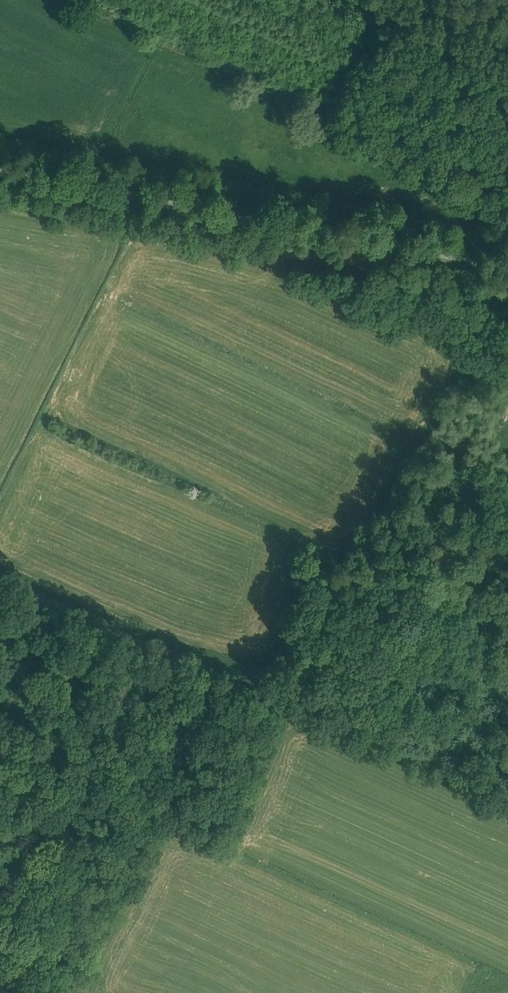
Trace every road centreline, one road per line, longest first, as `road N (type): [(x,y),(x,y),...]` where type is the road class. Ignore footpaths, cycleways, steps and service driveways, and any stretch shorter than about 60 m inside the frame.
road 1 (track): [(0,199),(507,301)]

